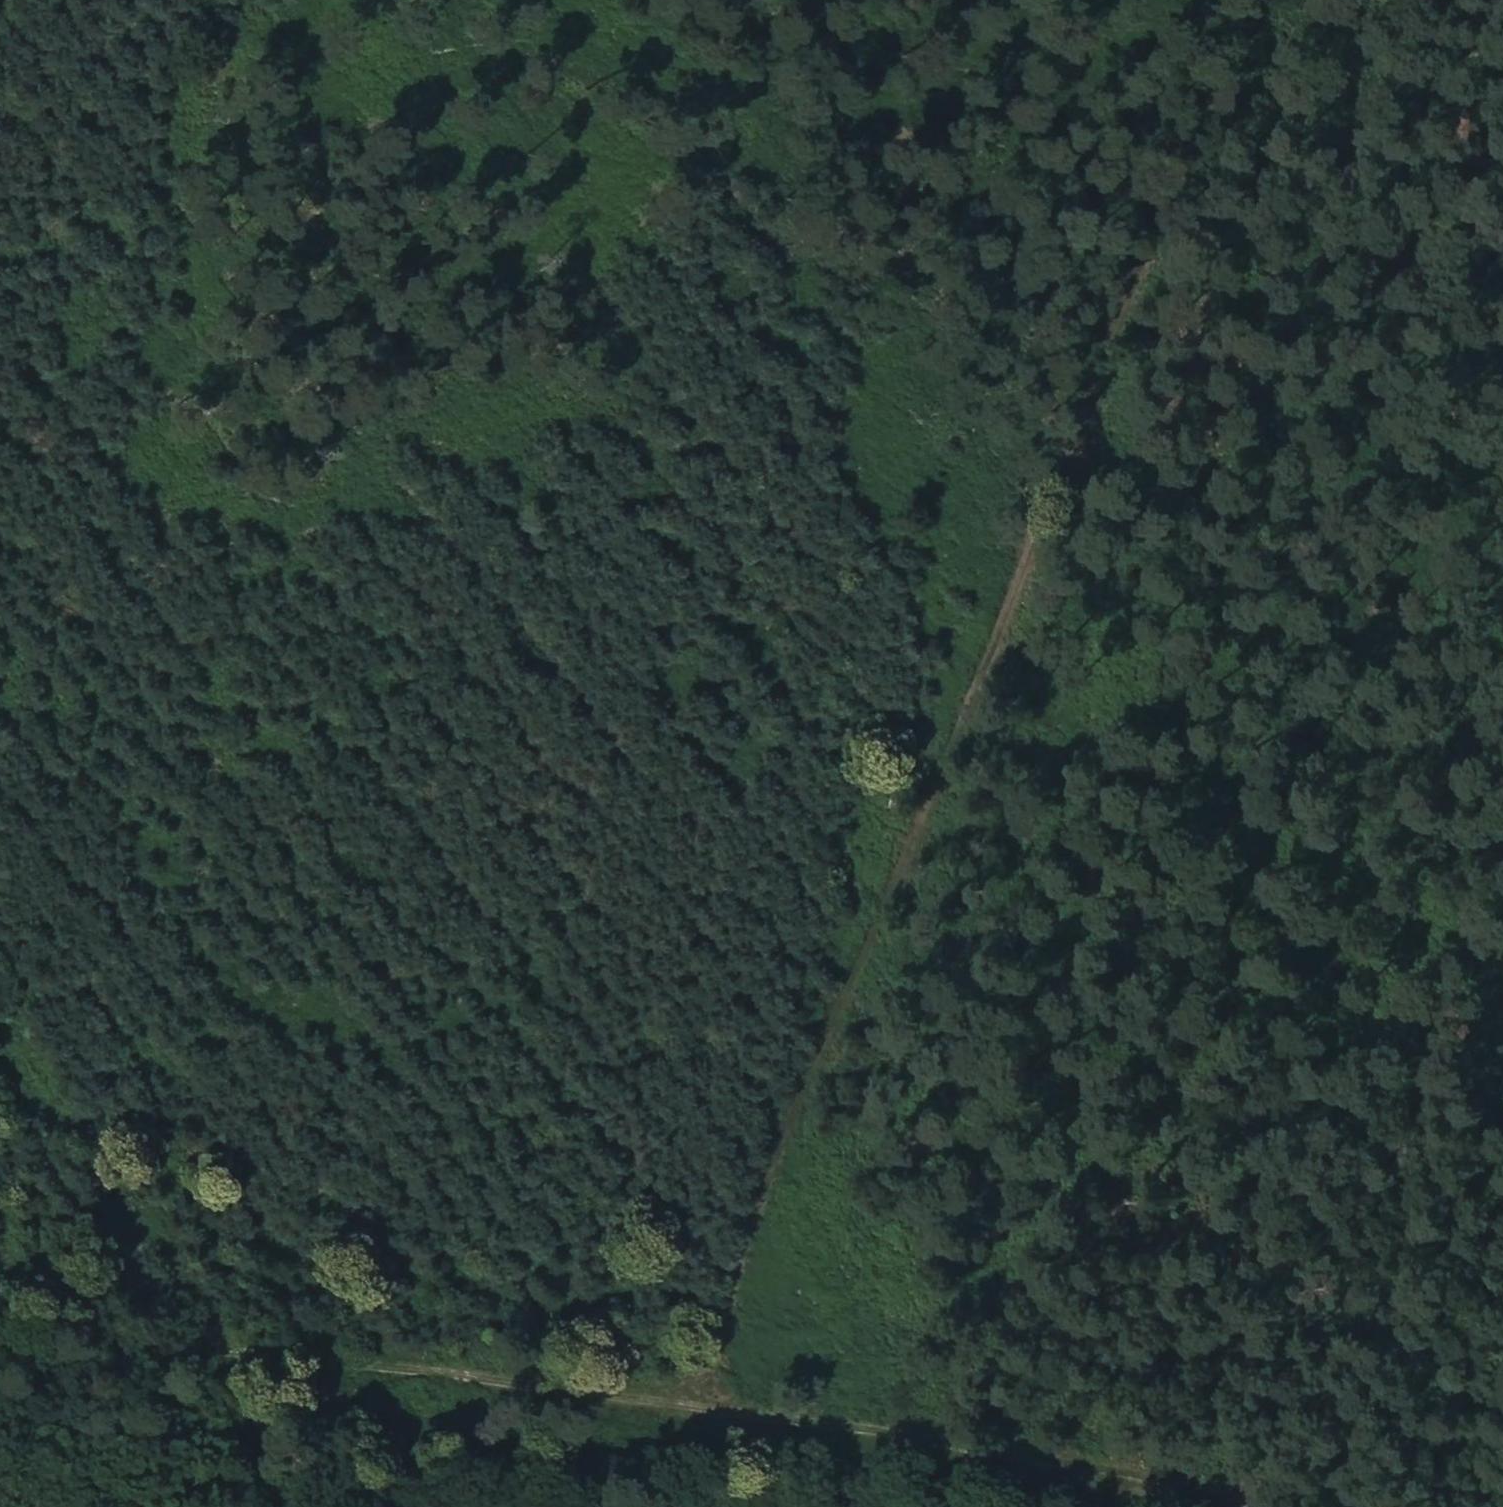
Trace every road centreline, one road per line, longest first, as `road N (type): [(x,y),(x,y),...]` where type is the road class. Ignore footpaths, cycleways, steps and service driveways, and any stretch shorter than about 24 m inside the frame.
road 1 (track): [(714,1407),(800,1097),(1053,530),(1261,0)]
road 2 (track): [(1352,1506),(659,1399),(214,1347),(0,1344)]

